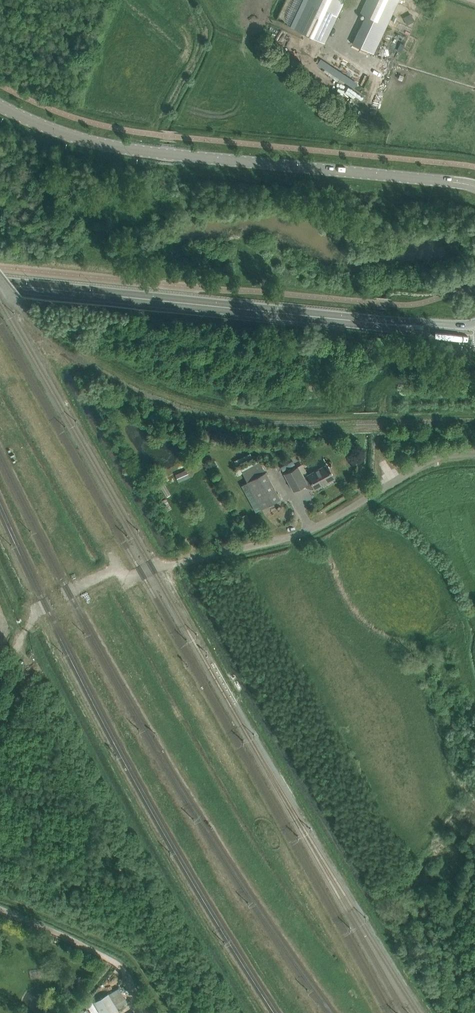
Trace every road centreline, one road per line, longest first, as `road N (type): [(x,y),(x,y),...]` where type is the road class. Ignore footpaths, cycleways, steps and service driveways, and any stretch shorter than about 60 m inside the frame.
road 1 (tertiary): [(474,186),(114,147),(0,105)]
road 2 (secondary): [(394,325),(0,284)]
road 3 (unclassified): [(474,454),(425,461),(289,537),(178,564)]

